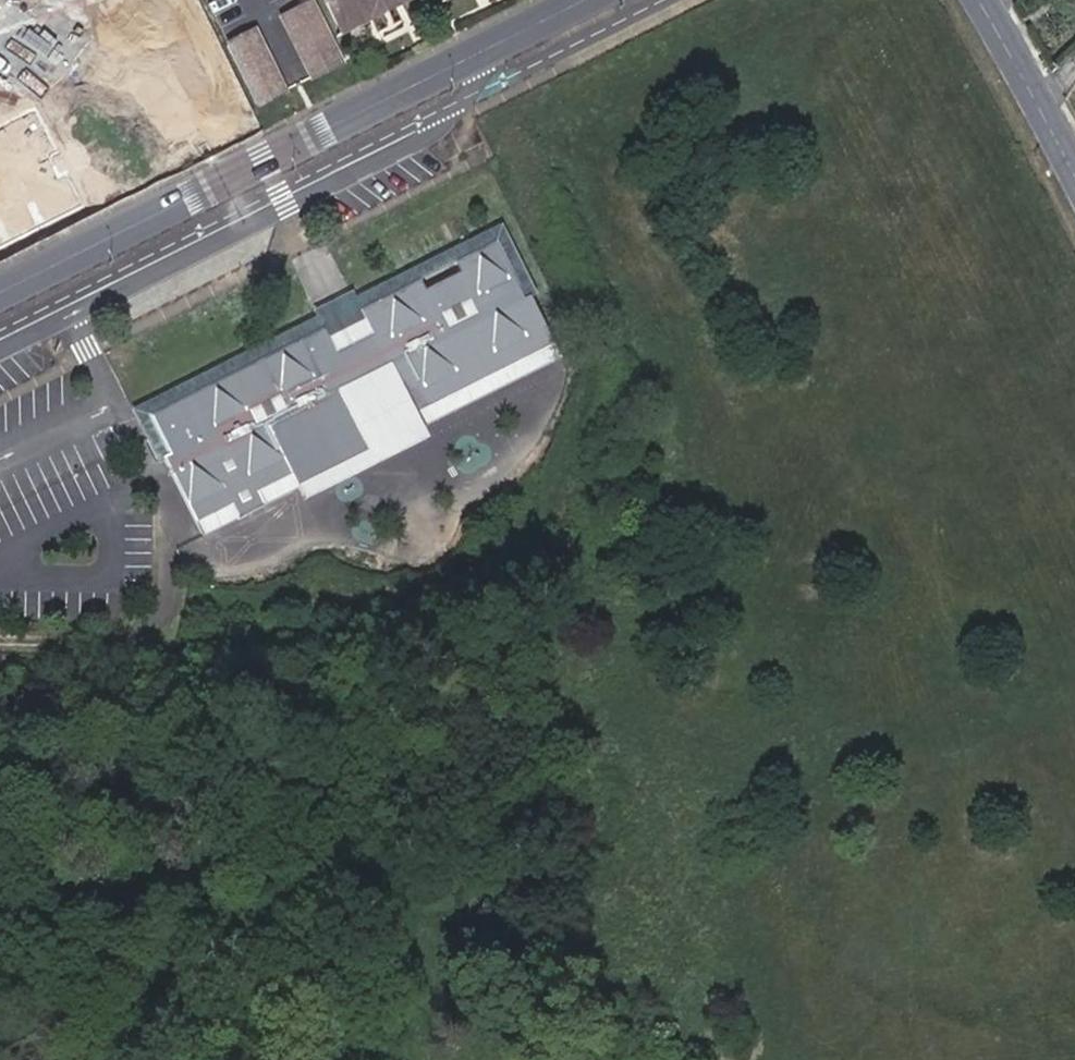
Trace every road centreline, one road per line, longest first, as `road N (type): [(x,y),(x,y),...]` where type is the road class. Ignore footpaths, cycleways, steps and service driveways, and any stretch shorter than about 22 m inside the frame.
road 1 (tertiary): [(581,0),(0,289)]
road 2 (residential): [(980,0),(1074,170)]

